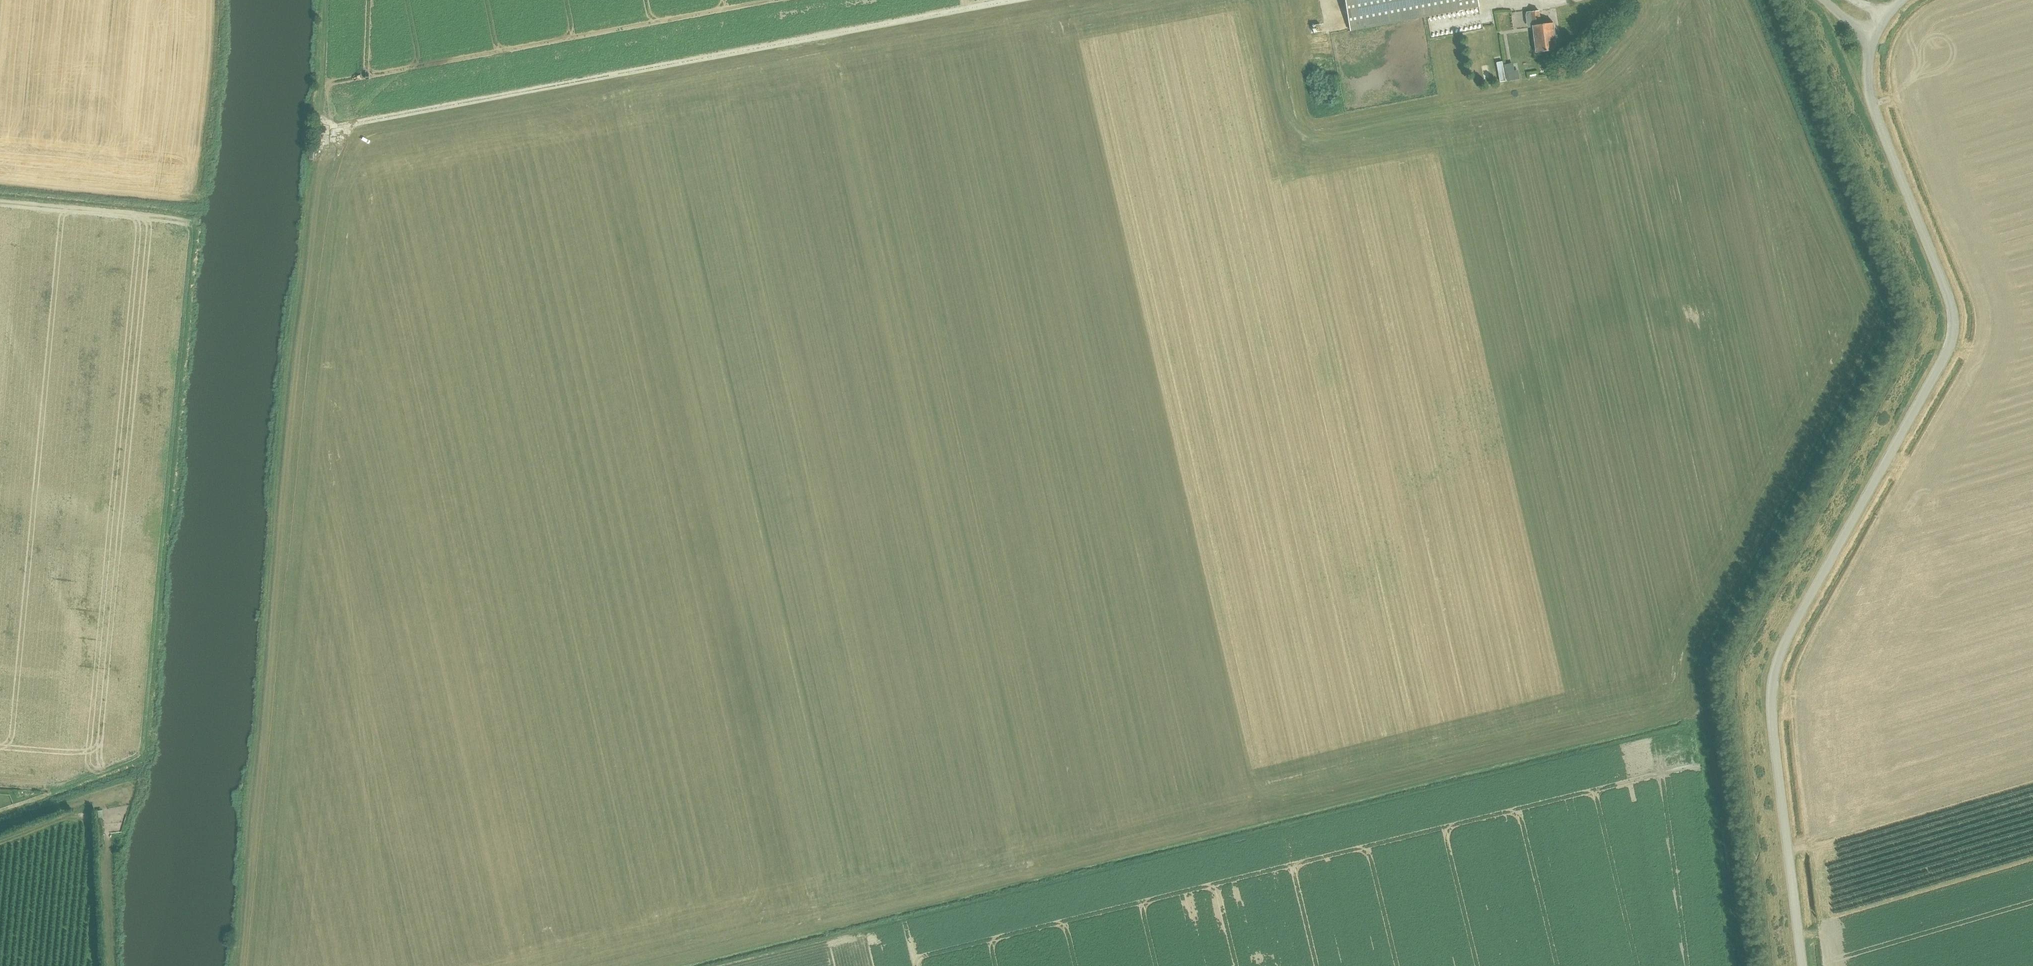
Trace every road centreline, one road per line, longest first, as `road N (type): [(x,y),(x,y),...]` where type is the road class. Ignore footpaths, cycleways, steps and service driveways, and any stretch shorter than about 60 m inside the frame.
road 1 (unclassified): [(1803,965),(1771,704),(1776,667),(1954,327),(1946,288),(1872,106),(1876,36)]

